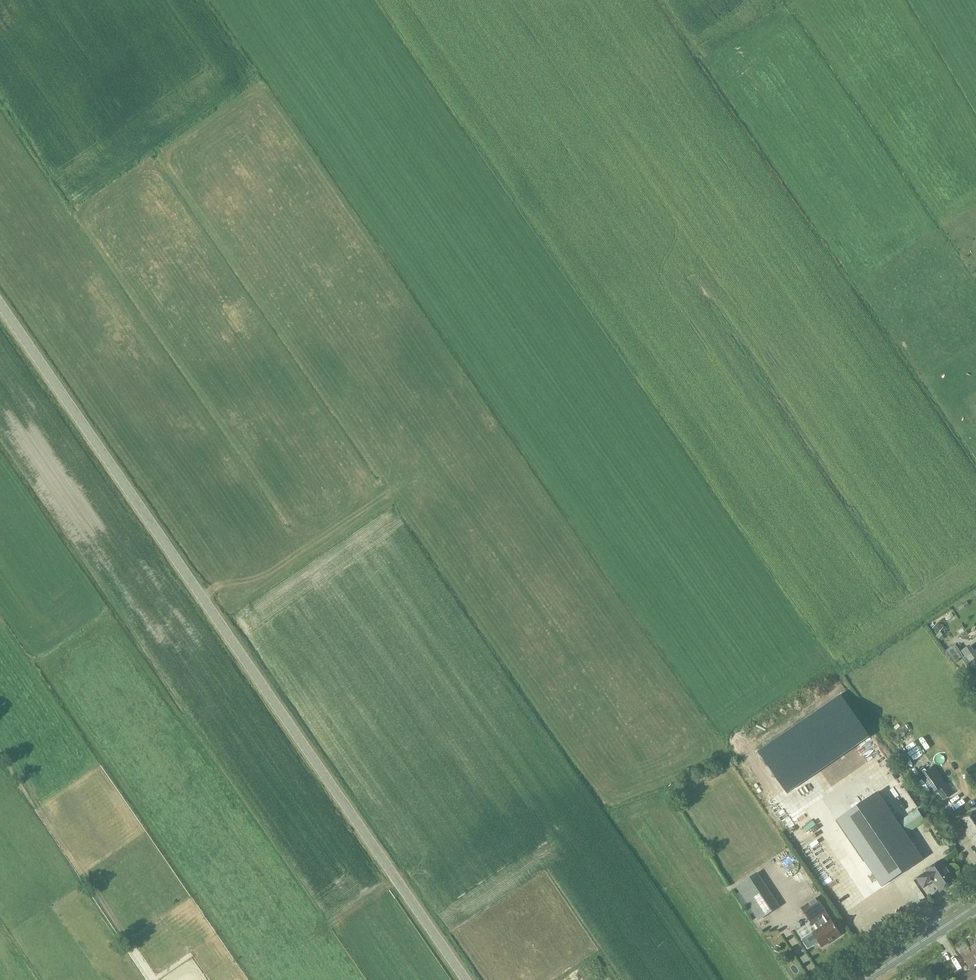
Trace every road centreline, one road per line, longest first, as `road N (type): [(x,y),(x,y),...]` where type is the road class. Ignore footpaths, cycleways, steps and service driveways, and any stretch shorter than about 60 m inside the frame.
road 1 (unclassified): [(466,979),(0,303)]
road 2 (primary): [(861,979),(975,905)]

